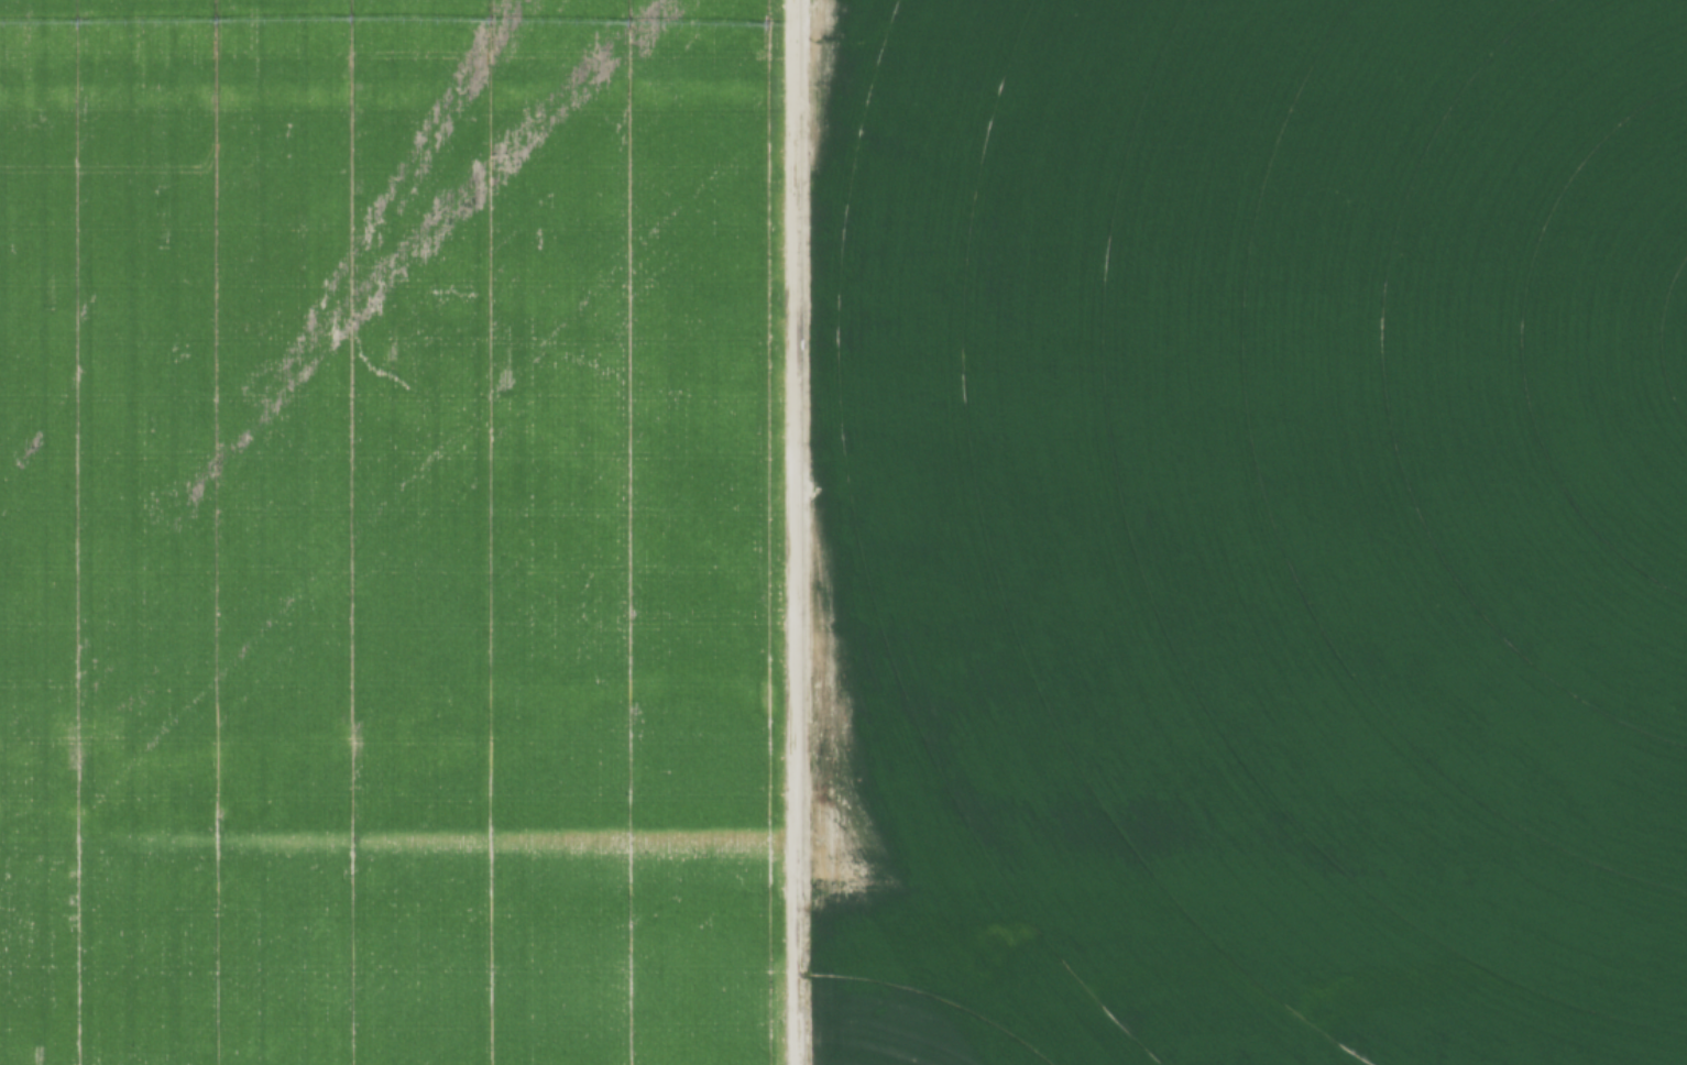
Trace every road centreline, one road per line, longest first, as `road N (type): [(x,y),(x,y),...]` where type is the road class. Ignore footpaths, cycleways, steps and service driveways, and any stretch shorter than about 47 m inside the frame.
road 1 (track): [(779,0),(788,1064)]

